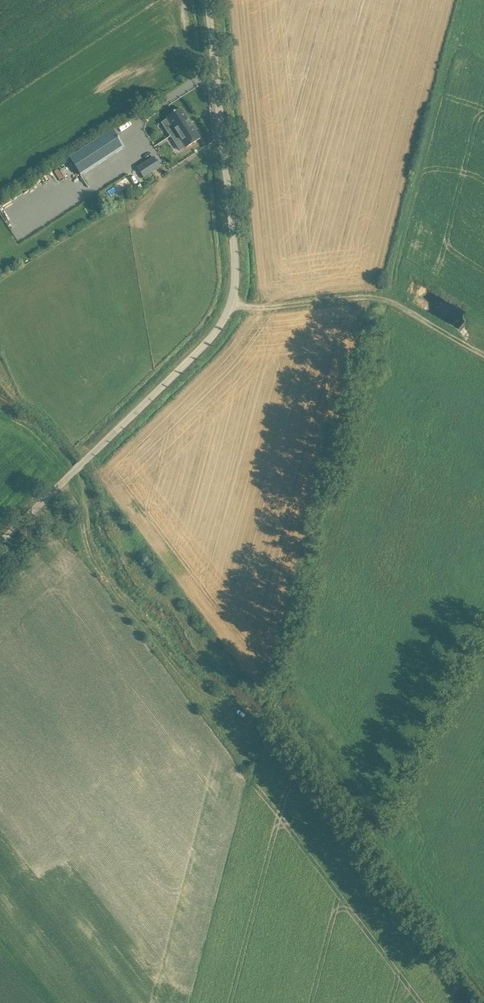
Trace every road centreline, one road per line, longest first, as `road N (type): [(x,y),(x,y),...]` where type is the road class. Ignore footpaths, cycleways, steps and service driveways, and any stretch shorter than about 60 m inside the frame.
road 1 (unclassified): [(0,542),(237,305),(212,0)]
road 2 (track): [(68,478),(92,555),(218,721),(242,736),(252,726),(230,705)]
road 3 (track): [(237,305),(378,298),(483,355)]

